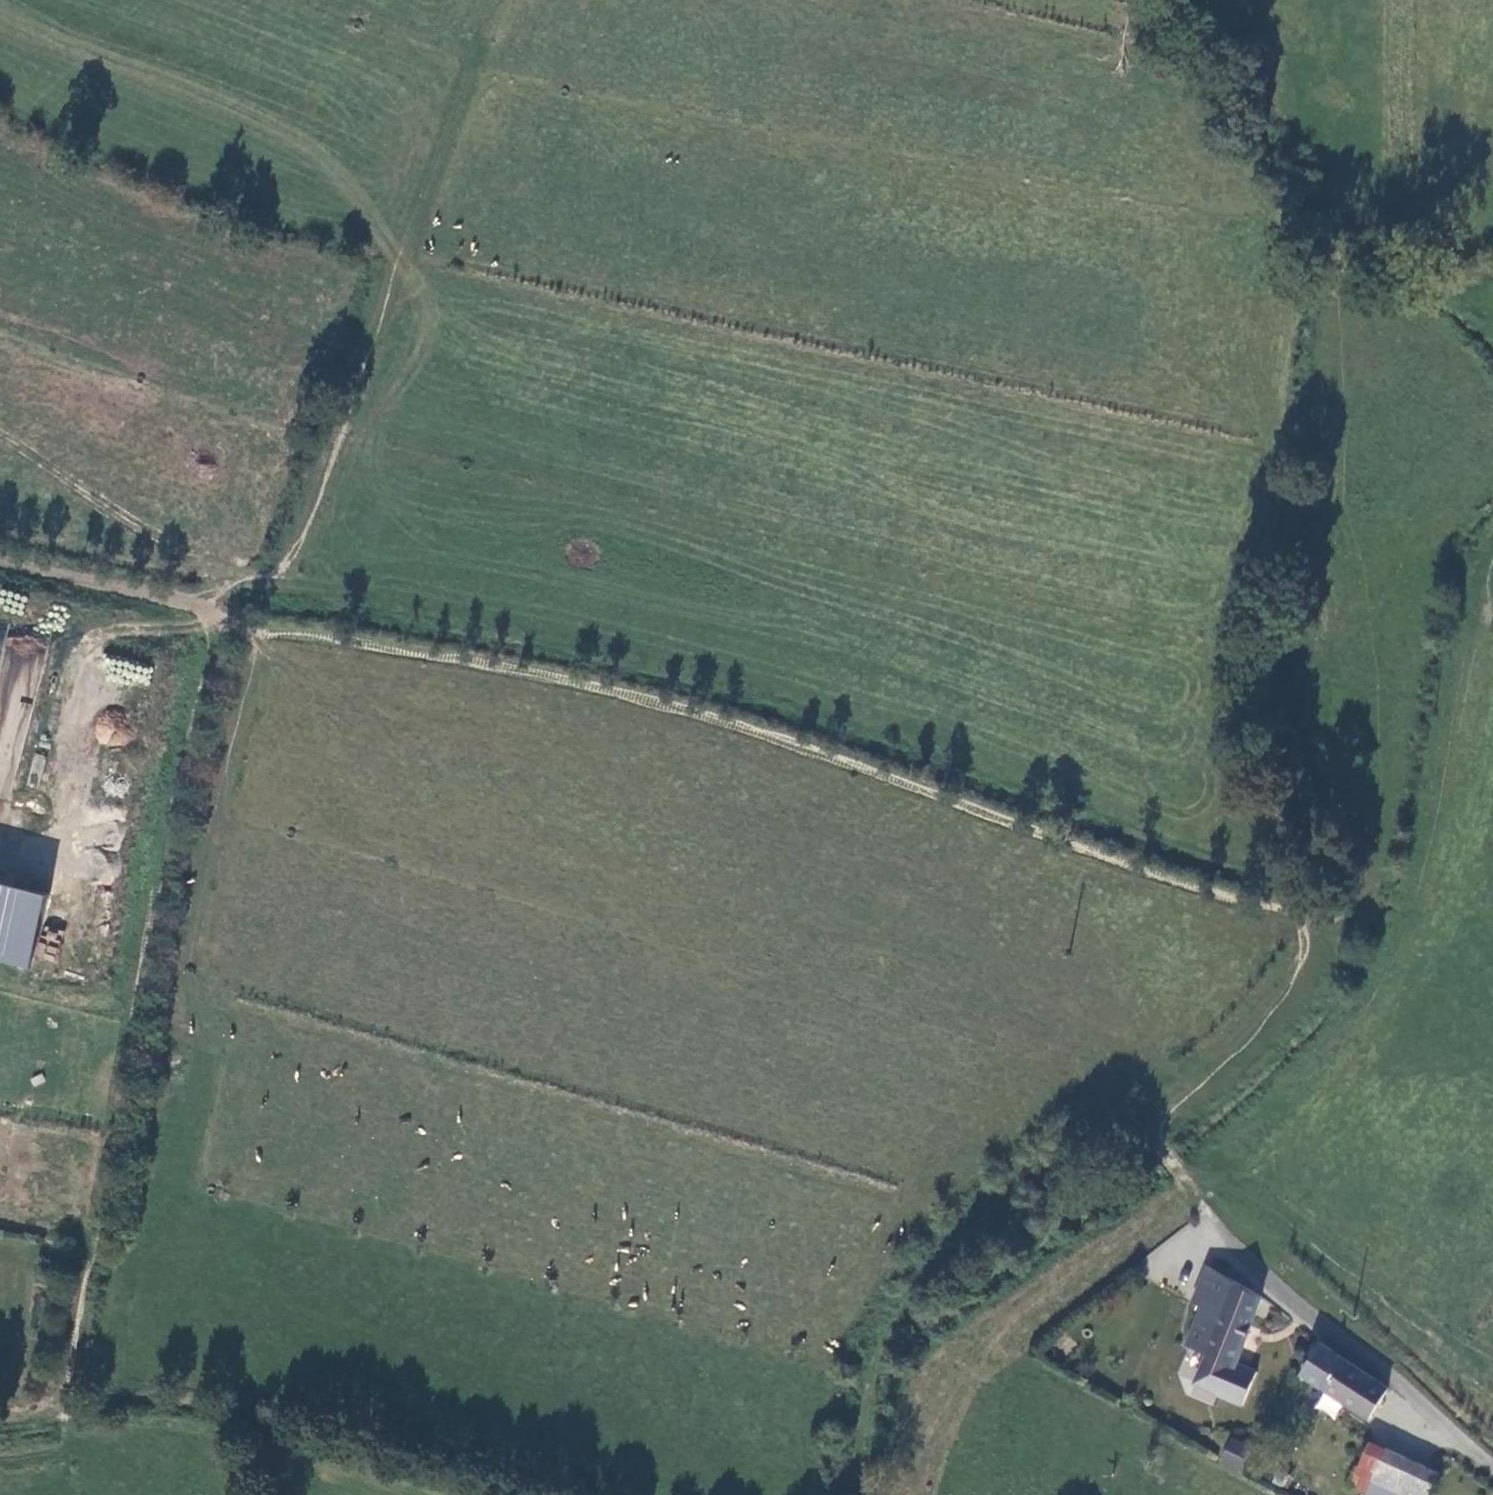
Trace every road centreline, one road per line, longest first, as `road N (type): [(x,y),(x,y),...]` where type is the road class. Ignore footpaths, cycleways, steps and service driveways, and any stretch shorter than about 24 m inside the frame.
road 1 (track): [(1160,1140),(1184,1090),(1290,985),(1319,930),(1302,909),(665,700),(224,607),(57,1414)]
road 2 (unclassified): [(1492,1462),(1211,1221)]

